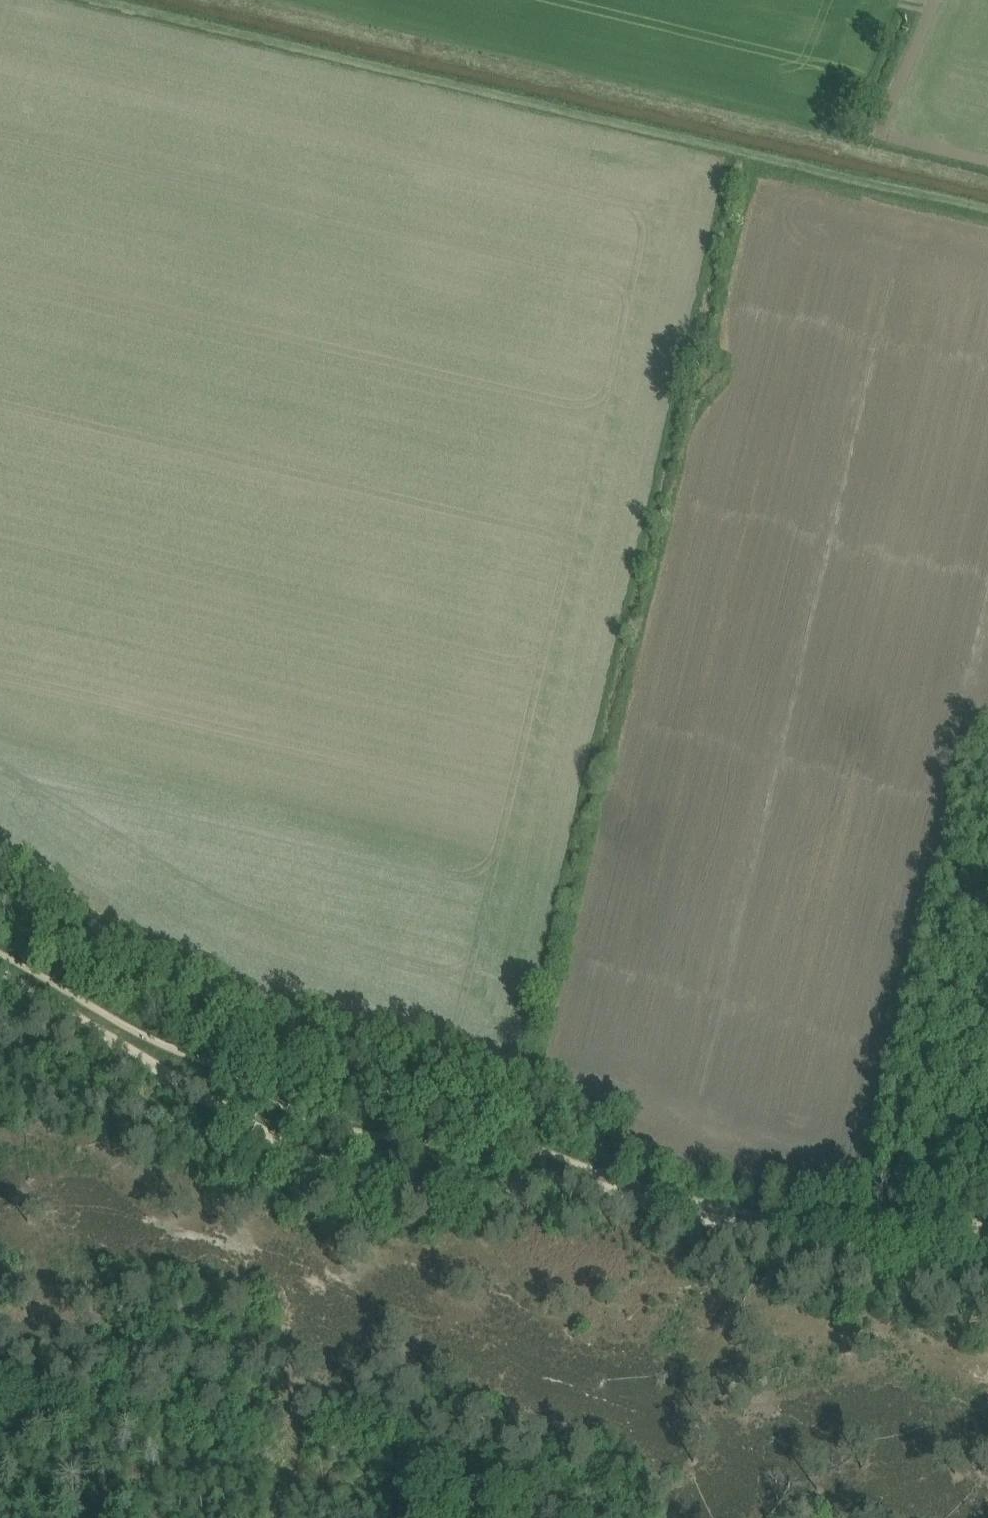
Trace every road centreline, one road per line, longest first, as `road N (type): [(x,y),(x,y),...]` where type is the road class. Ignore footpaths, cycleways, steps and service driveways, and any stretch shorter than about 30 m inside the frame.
road 1 (track): [(987,1221),(969,1212),(790,1224),(716,1217),(555,1163),(384,1163),(288,1136),(0,973)]
road 2 (track): [(987,182),(229,0)]

